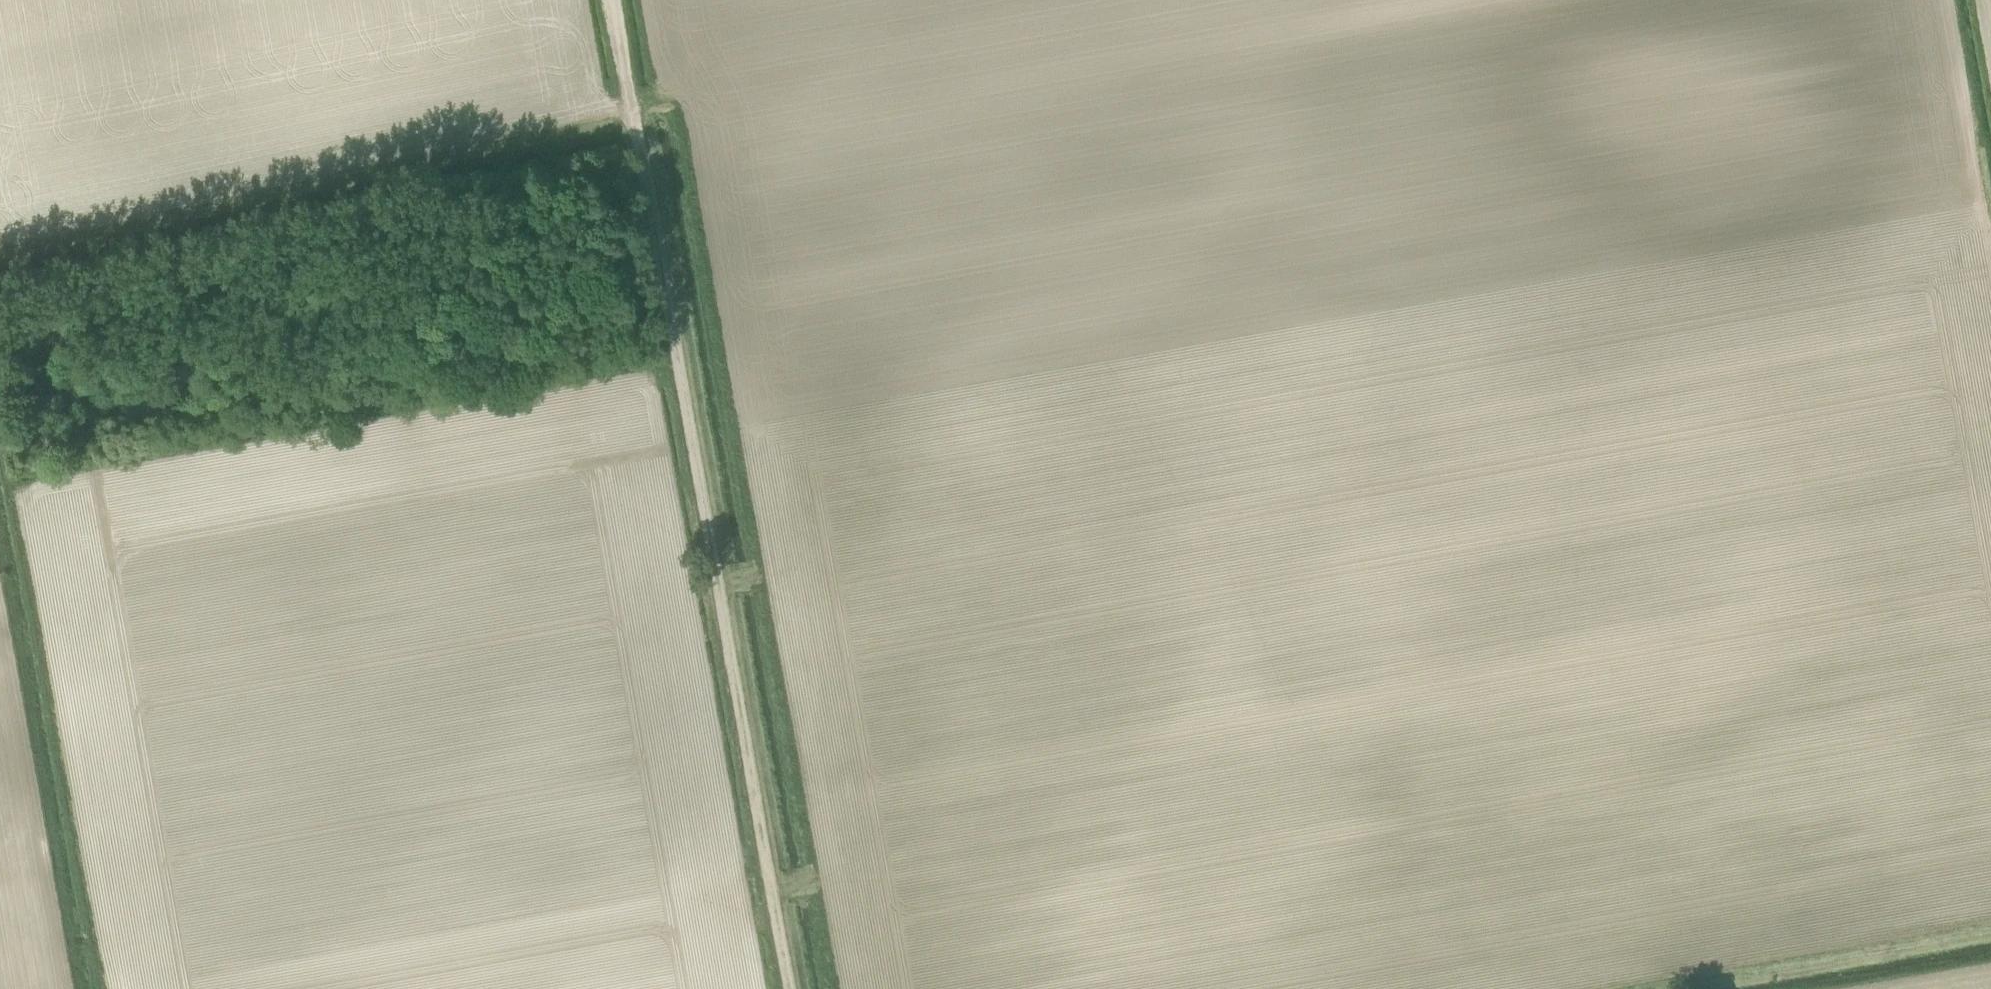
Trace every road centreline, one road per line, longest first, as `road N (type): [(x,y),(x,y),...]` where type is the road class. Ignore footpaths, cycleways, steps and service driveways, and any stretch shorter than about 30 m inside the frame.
road 1 (track): [(779,988),(615,0)]
road 2 (track): [(1947,0),(1990,250)]

